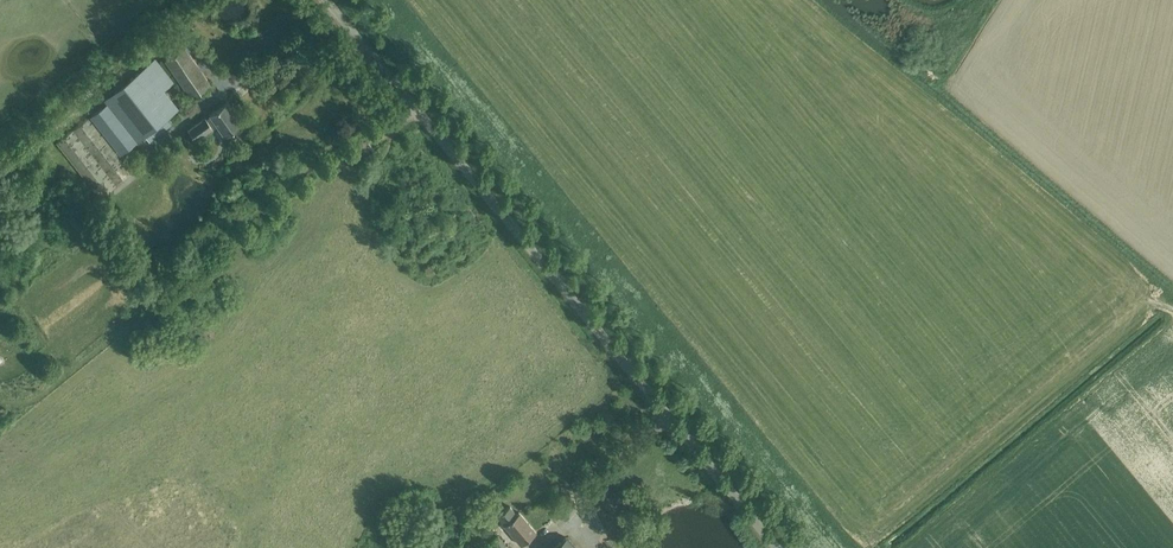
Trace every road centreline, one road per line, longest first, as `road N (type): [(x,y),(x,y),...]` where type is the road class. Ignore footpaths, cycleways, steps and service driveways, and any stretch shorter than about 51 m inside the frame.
road 1 (track): [(385,0),(839,547)]
road 2 (tertiary): [(777,547),(327,0)]

